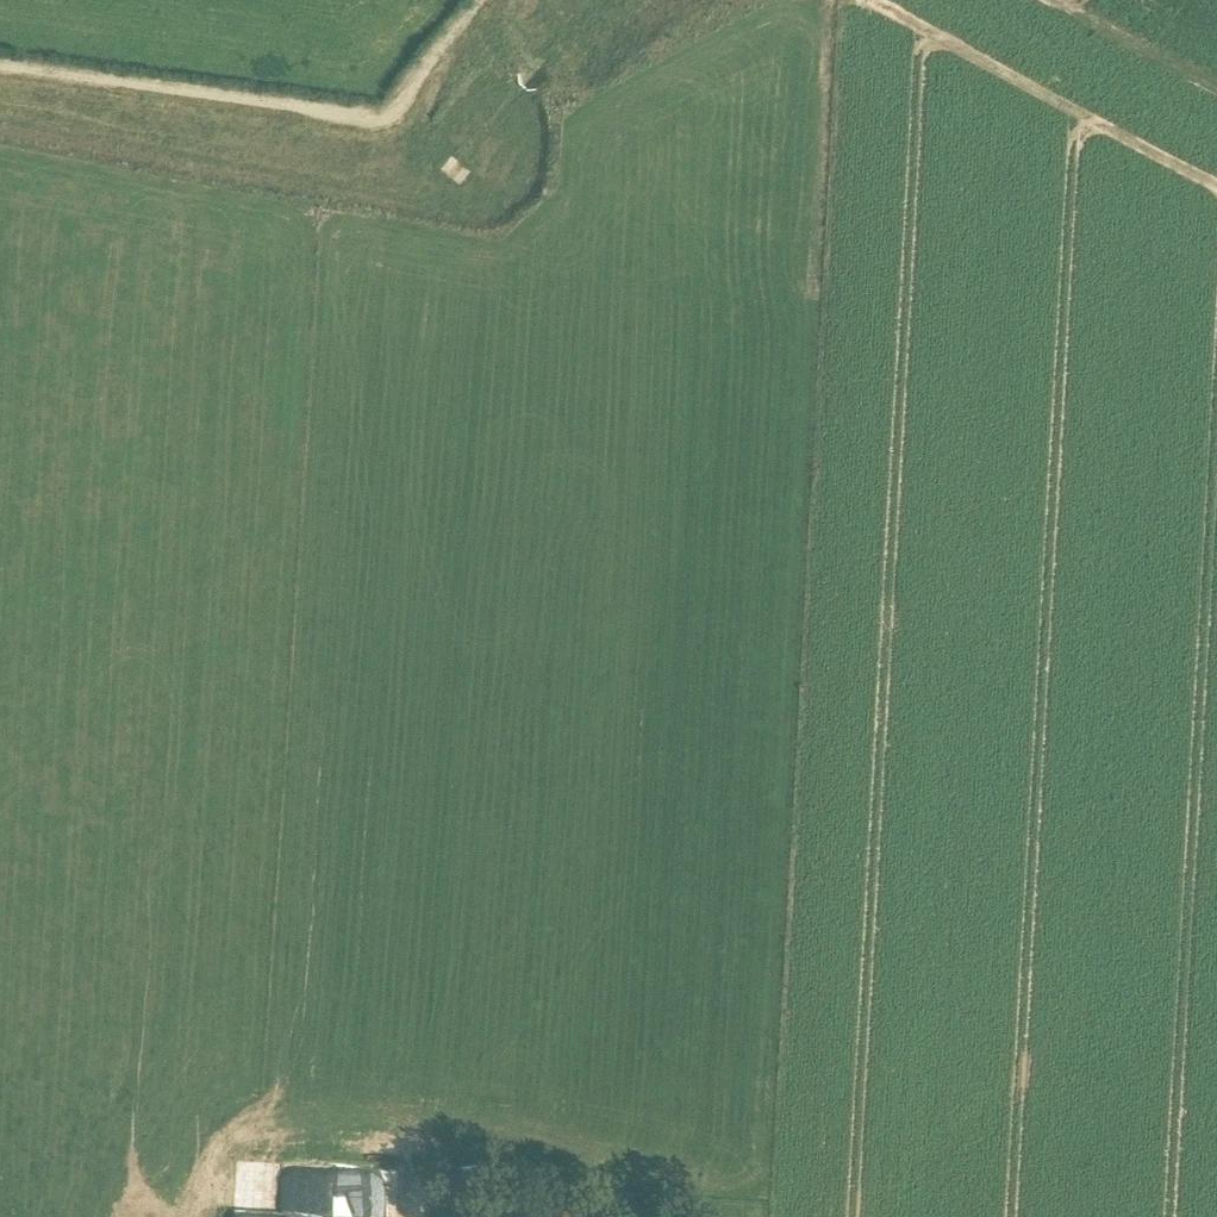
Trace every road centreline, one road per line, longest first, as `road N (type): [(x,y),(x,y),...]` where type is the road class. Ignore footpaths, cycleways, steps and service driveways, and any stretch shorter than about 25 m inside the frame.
road 1 (track): [(1053,0),(1216,93)]
road 2 (track): [(484,0),(398,104)]

